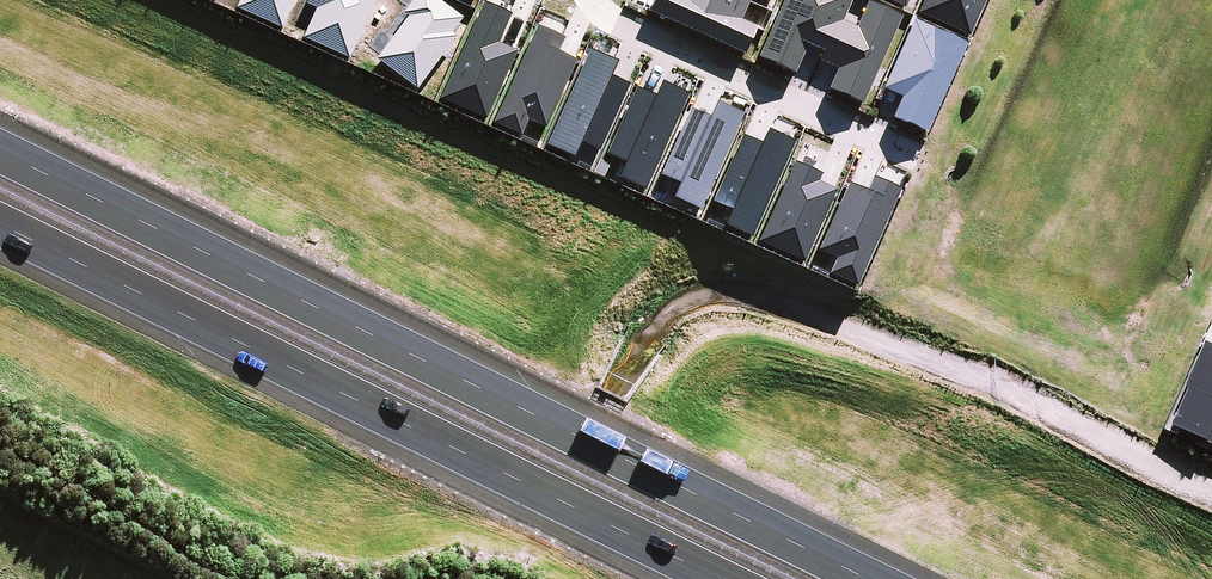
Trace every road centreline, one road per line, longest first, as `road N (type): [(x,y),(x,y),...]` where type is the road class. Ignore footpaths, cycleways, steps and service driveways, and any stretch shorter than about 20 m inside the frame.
road 1 (motorway): [(0,155),(863,578)]
road 2 (track): [(1211,486),(1000,384),(861,330),(770,300),(704,300),(664,320),(613,392),(521,578)]
road 3 (motorway): [(710,578),(0,227)]
road 4 (residential): [(915,156),(617,21),(592,0)]

